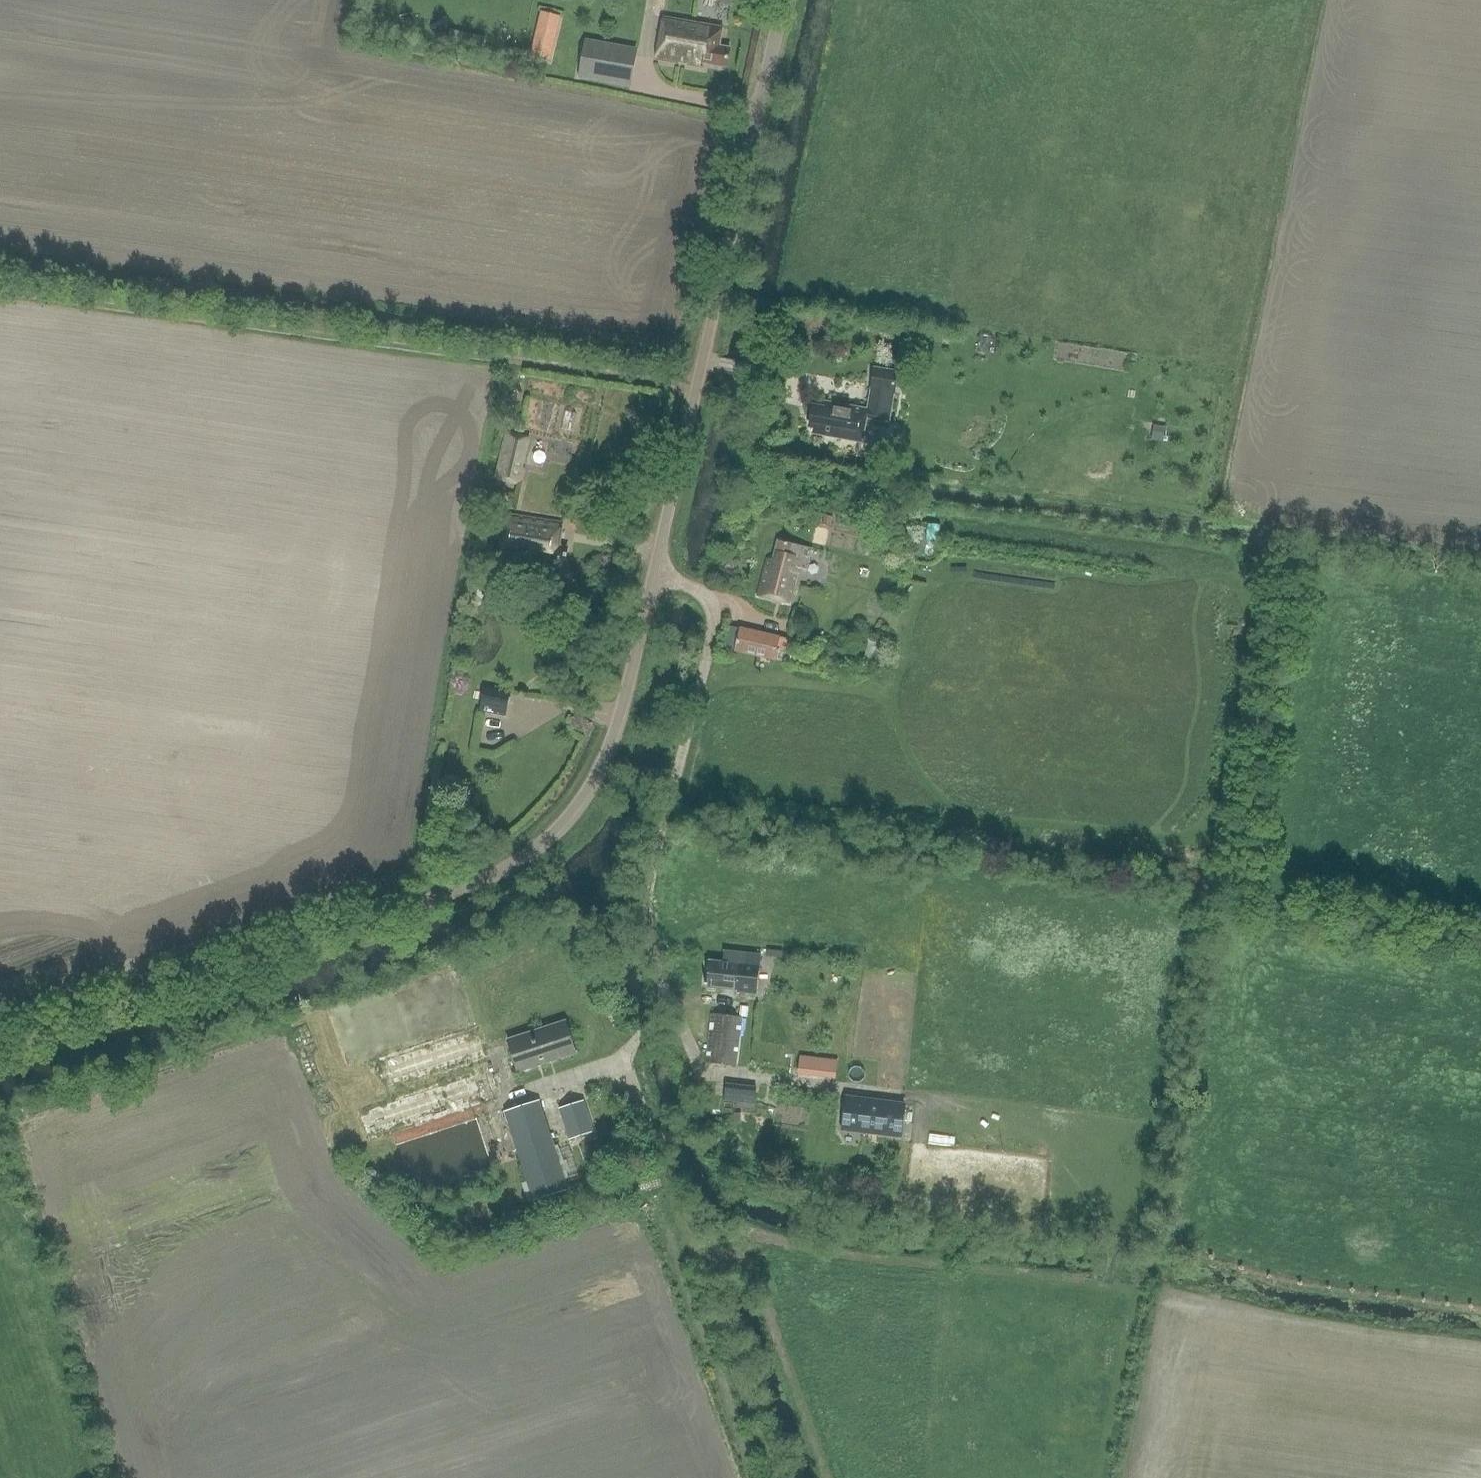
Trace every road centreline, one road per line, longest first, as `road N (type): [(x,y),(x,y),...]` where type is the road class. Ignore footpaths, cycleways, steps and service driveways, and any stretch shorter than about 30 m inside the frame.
road 1 (unclassified): [(0,1042),(523,854),(597,773),(621,715),(780,0)]
road 2 (track): [(696,380),(0,285)]

